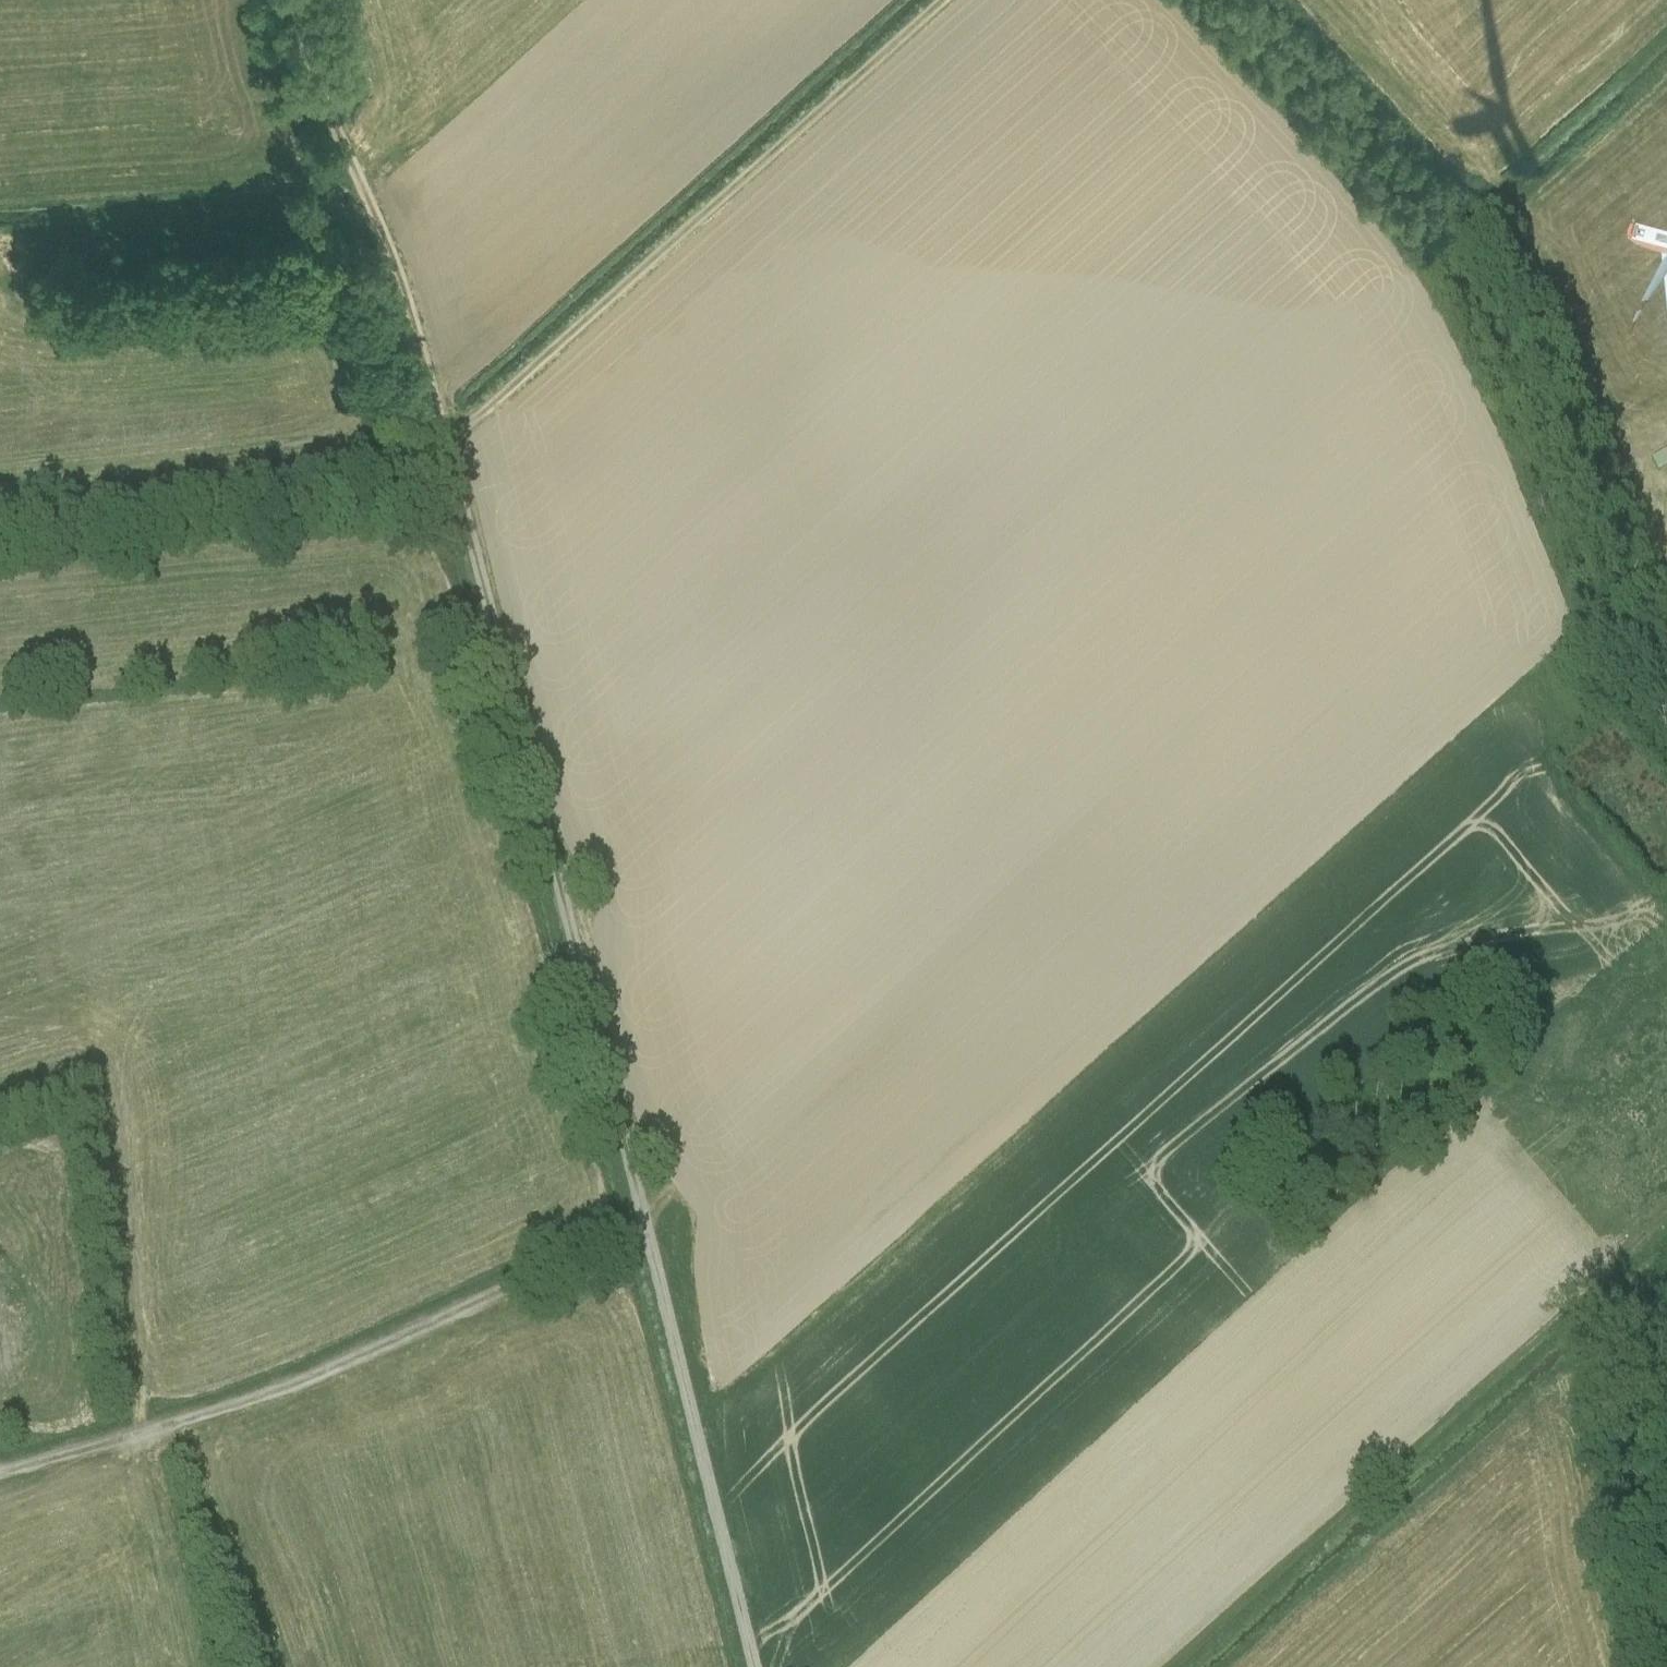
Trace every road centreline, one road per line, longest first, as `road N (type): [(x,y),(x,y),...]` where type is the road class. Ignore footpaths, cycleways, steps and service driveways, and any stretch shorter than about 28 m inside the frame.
road 1 (track): [(758,1666),(436,434),(936,0)]
road 2 (track): [(643,1226),(549,1282),(300,1391),(0,1476)]
road 3 (track): [(436,434),(403,281),(304,61),(300,0)]

